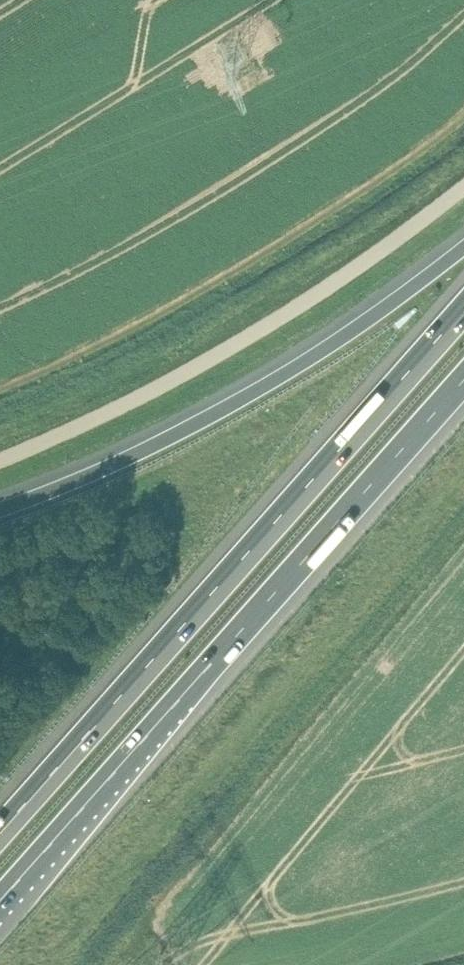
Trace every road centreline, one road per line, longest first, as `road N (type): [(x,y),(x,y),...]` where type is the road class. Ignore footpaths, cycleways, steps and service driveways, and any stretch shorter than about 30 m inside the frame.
road 1 (motorway): [(463,308),(0,831)]
road 2 (motorway): [(0,901),(463,380)]
road 3 (unclassified): [(463,186),(213,359),(0,460)]
road 4 (motorway): [(463,253),(160,444),(0,512)]

